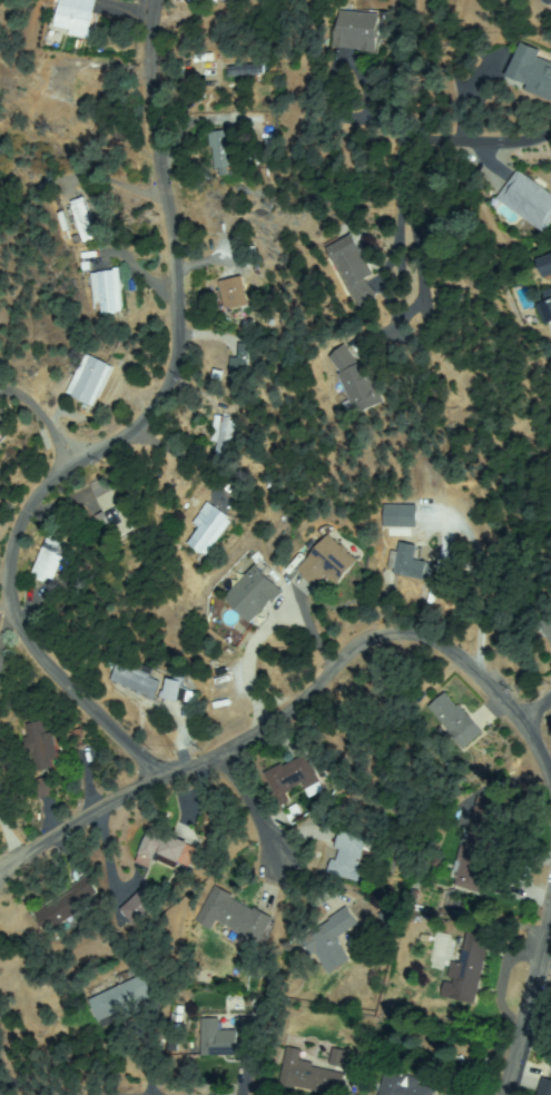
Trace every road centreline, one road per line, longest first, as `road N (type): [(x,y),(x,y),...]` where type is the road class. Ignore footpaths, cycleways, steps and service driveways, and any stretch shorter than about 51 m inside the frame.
road 1 (residential): [(550,773),(528,728),(465,667),(421,638),(380,643),(298,714),(223,759),(154,786),(9,624),(1,572),(14,513),(31,491),(145,408),(165,363),(164,257),(142,40),(147,0)]
road 2 (residential): [(0,874),(154,786)]
road 3 (residential): [(507,1094),(550,937)]

